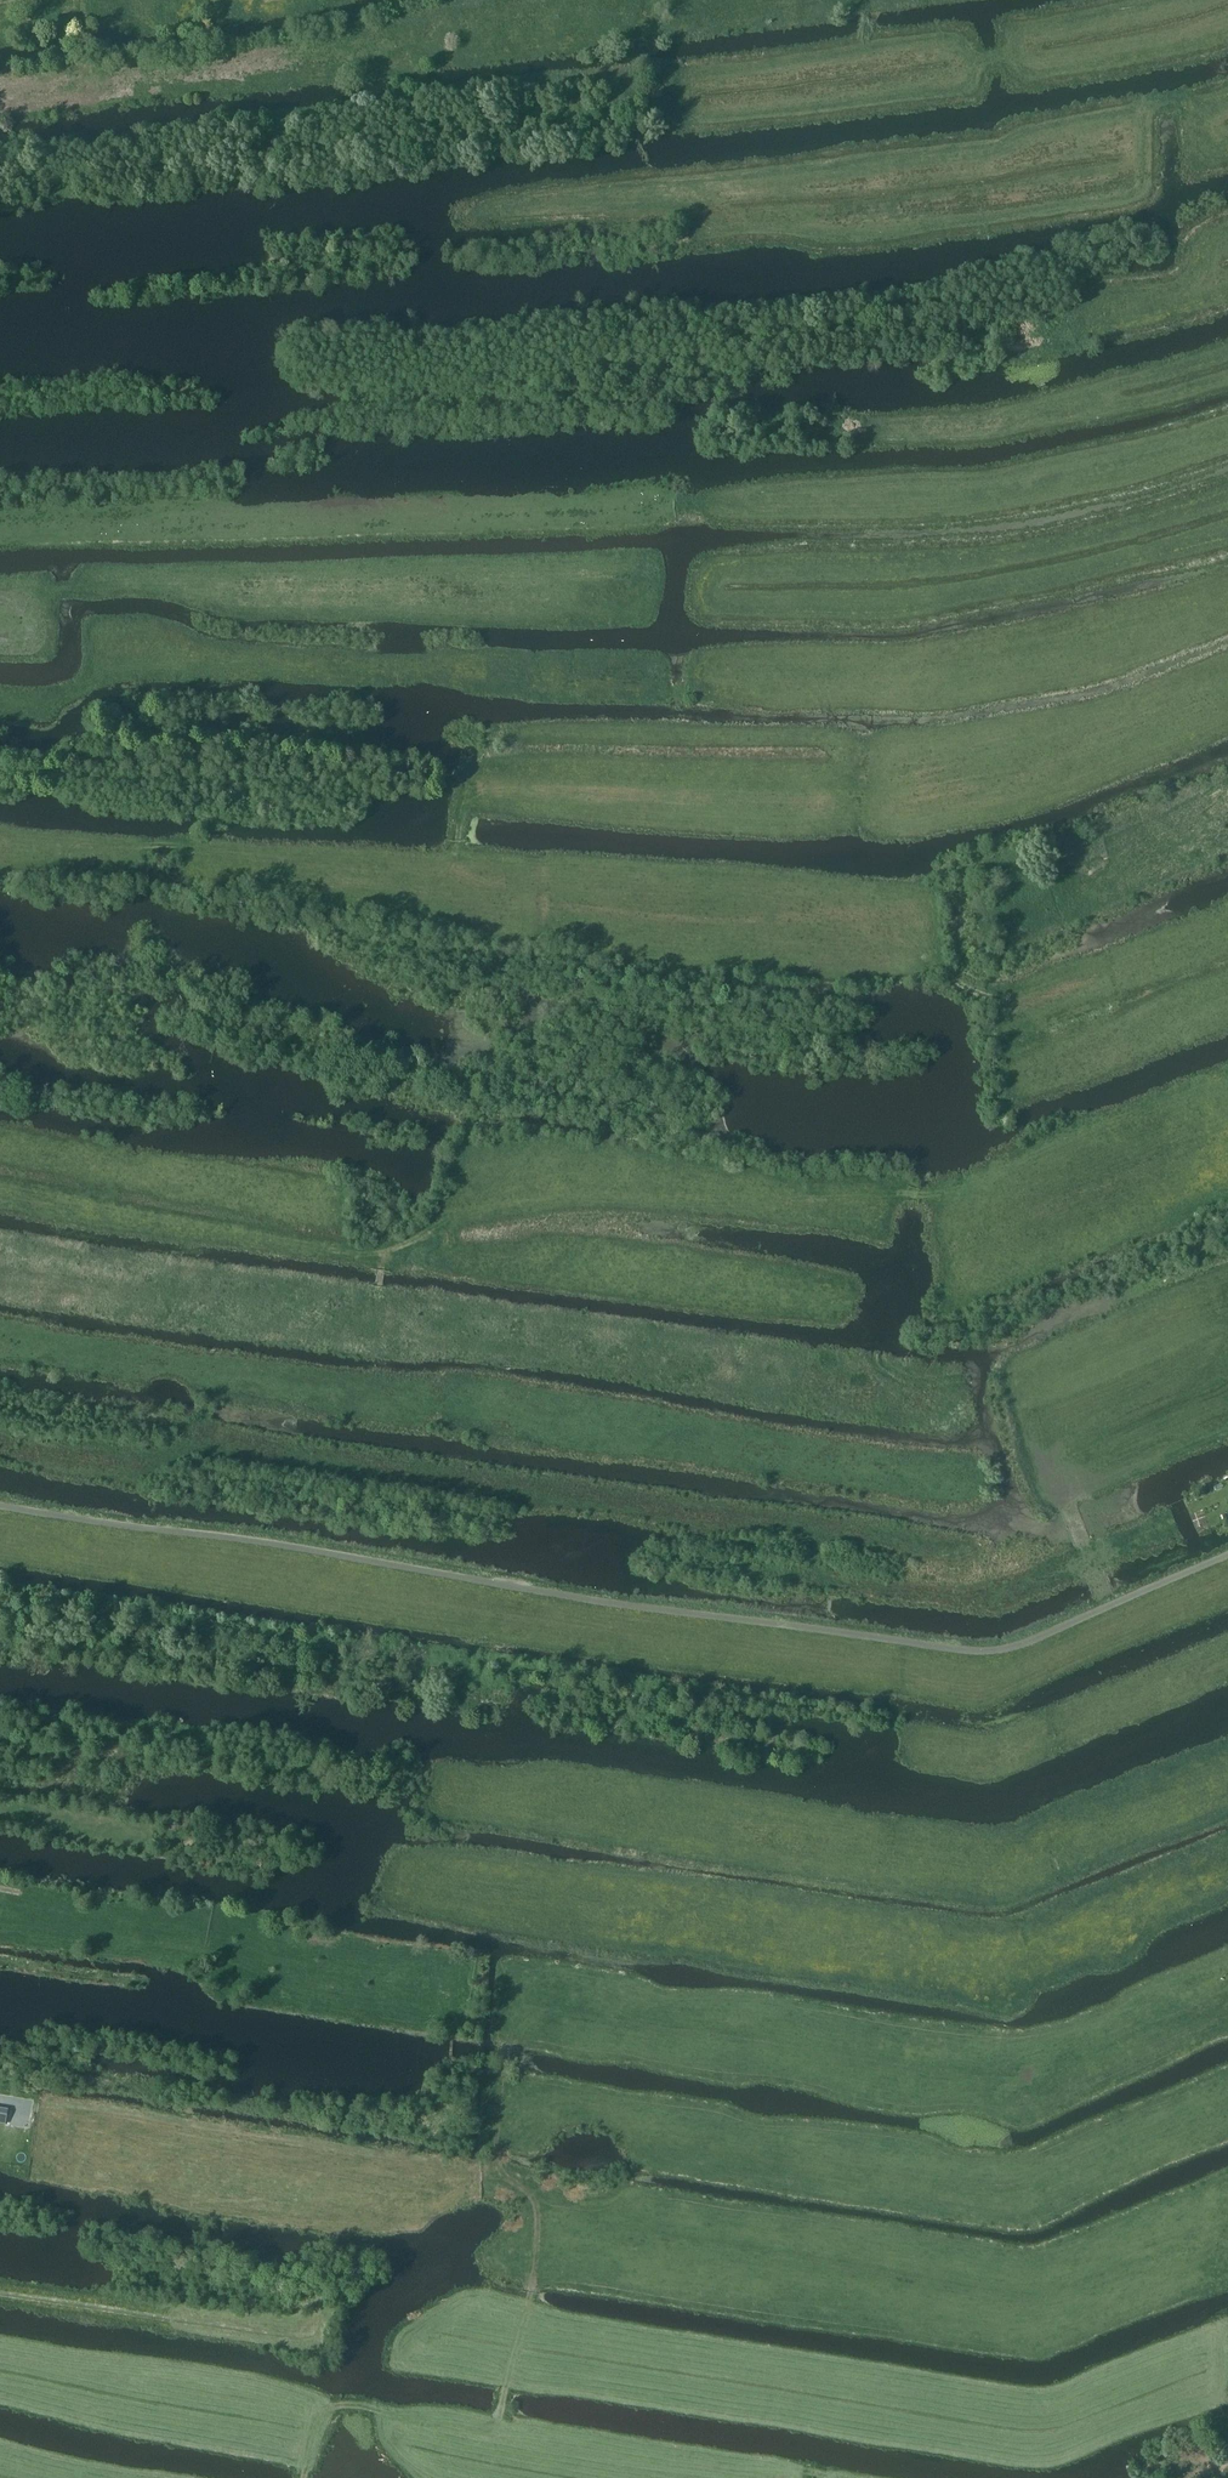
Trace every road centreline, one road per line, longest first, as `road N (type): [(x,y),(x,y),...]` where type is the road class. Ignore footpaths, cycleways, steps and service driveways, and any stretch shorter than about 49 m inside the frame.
road 1 (unclassified): [(1227,1553),(1021,1645),(972,1652),(0,1504)]

